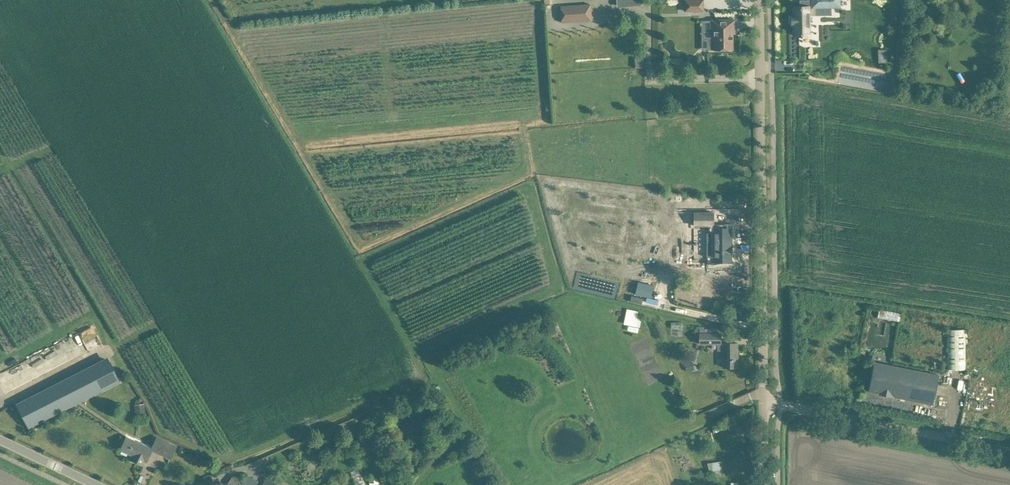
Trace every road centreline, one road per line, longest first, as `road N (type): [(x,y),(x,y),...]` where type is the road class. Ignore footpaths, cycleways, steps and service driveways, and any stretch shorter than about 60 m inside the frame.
road 1 (unclassified): [(763,403),(759,0)]
road 2 (unclassified): [(763,403),(1009,448)]

